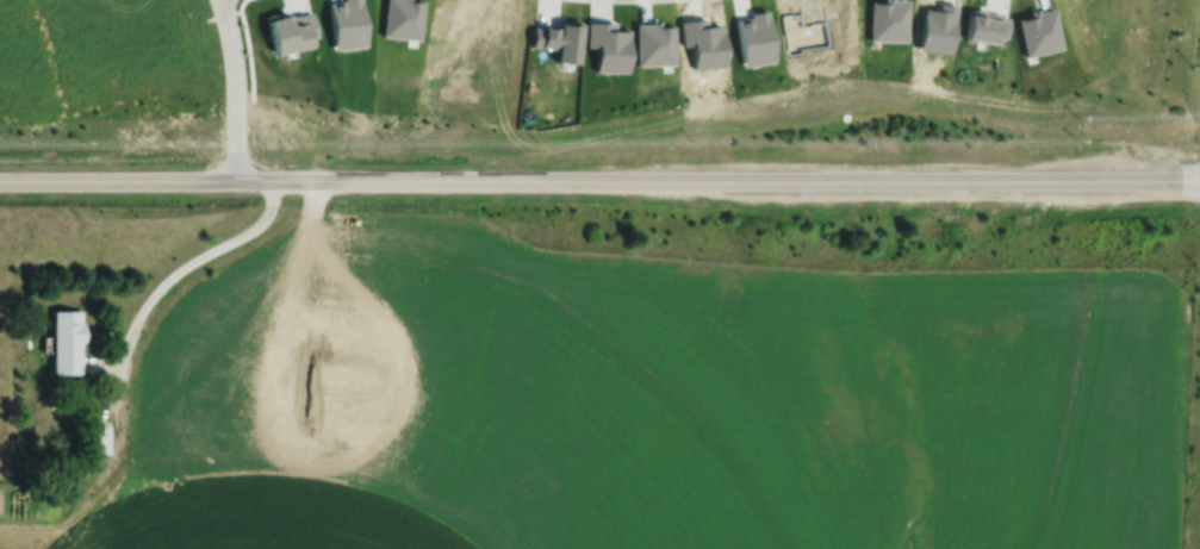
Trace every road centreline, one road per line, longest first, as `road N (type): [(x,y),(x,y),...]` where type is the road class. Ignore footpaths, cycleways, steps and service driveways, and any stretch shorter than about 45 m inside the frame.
road 1 (tertiary): [(1199,180),(0,180)]
road 2 (residential): [(235,180),(234,69),(219,0)]

